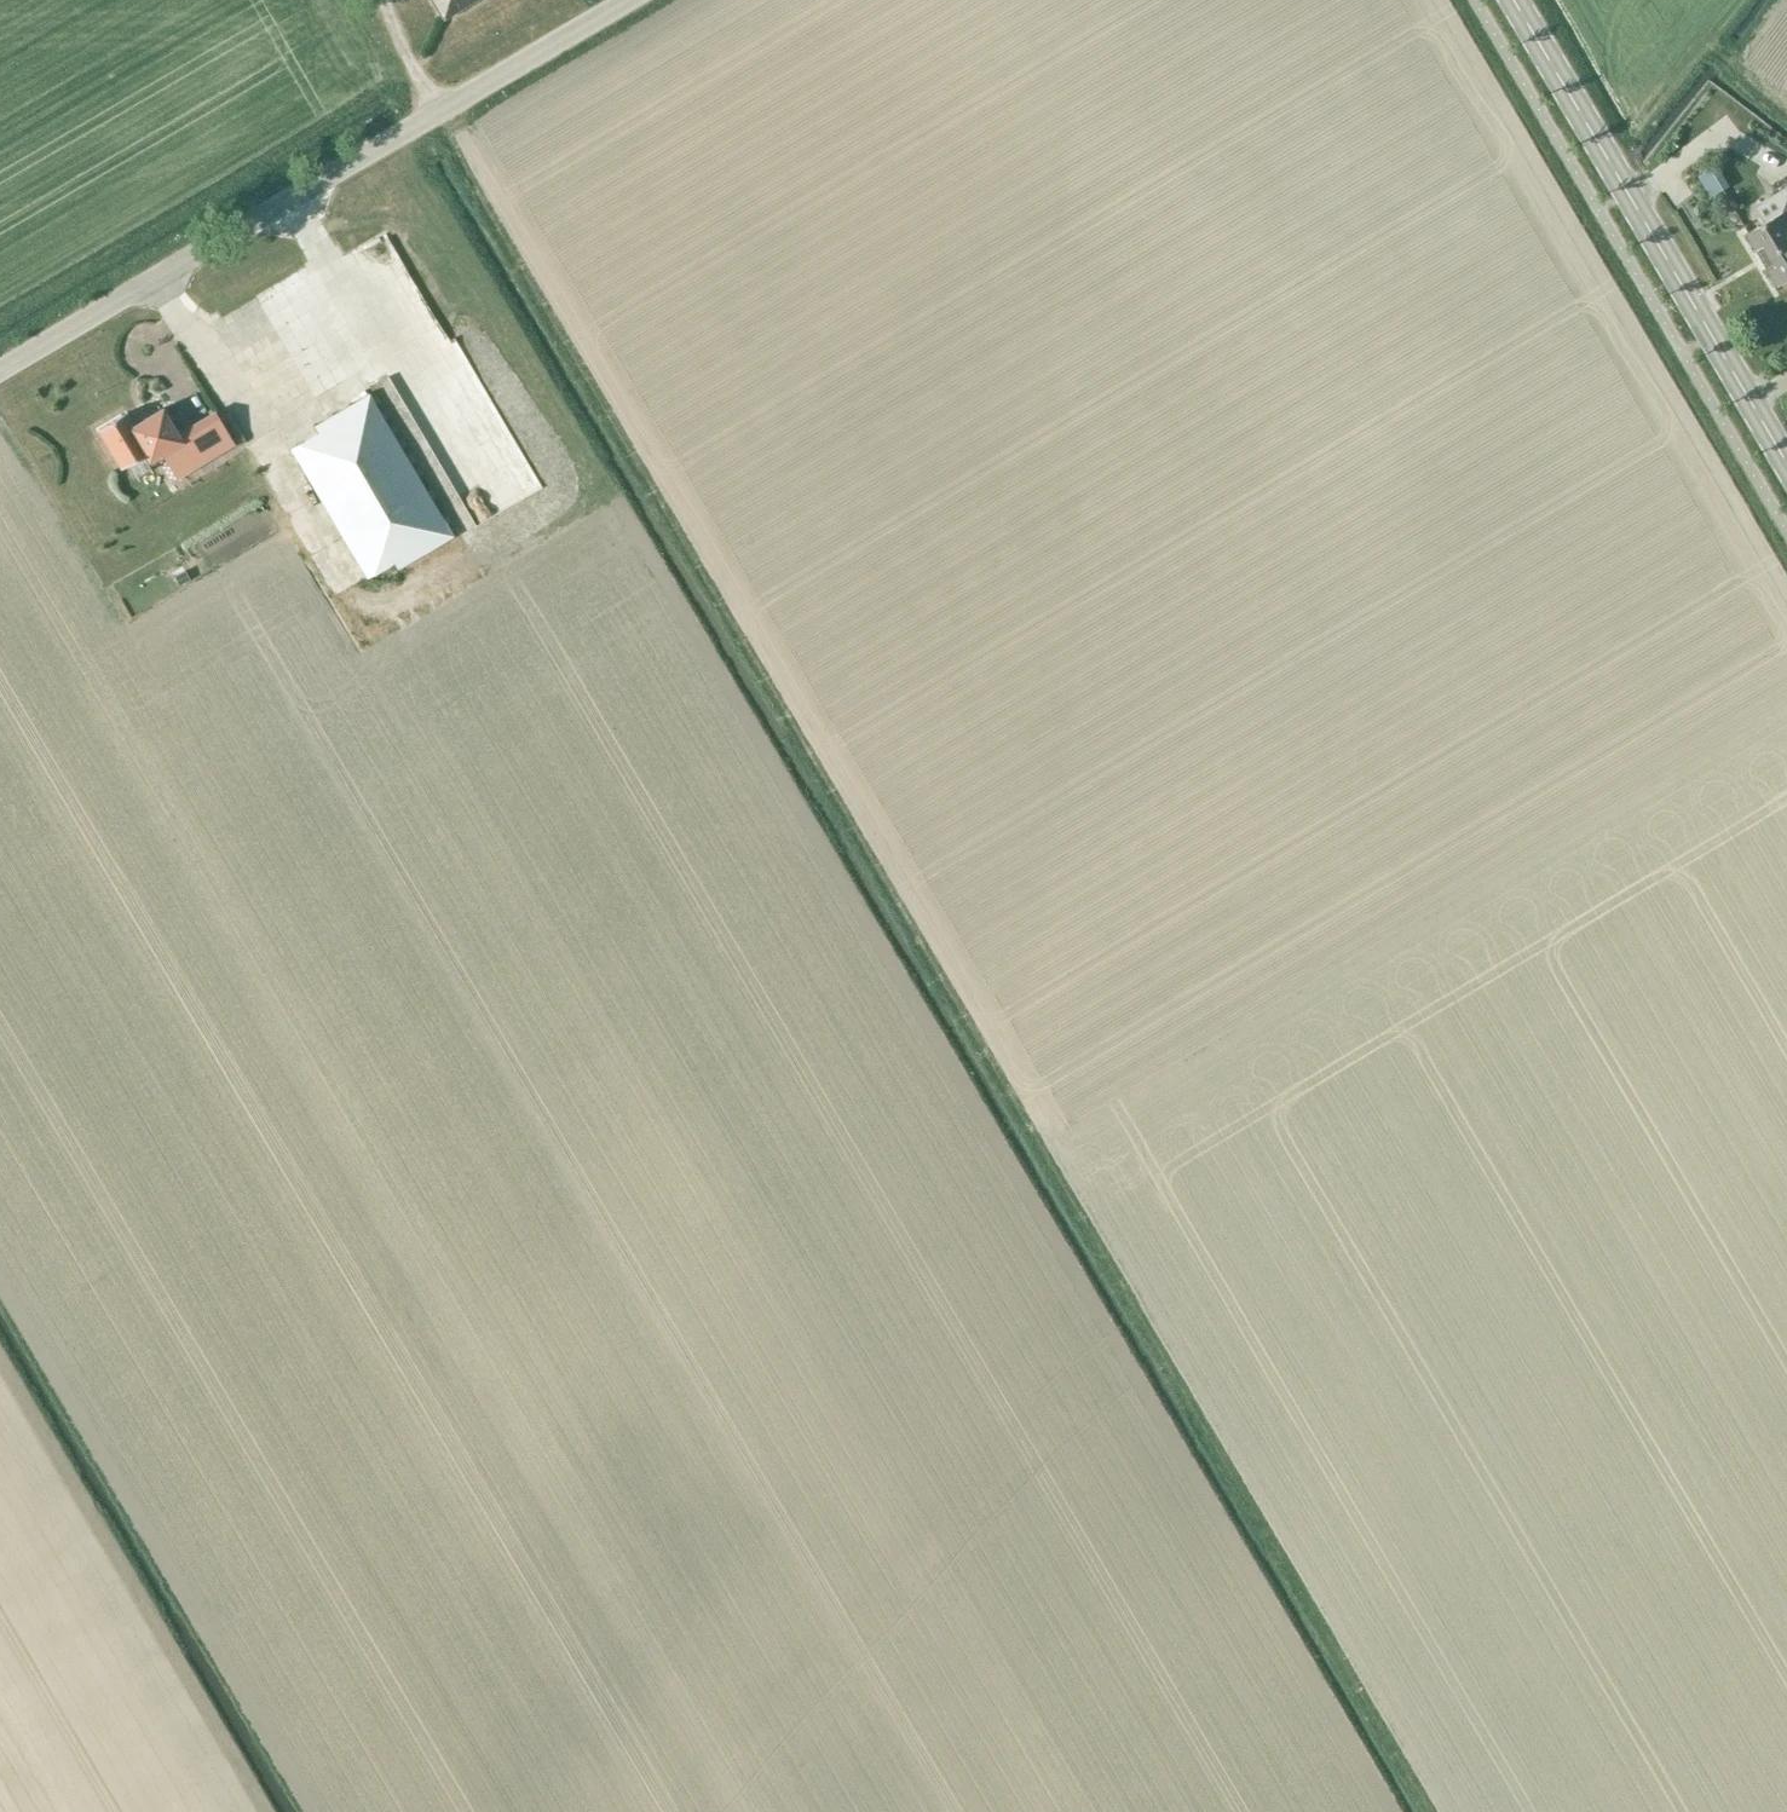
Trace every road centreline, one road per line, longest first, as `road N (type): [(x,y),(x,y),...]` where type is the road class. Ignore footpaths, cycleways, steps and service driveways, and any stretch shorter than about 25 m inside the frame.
road 1 (unclassified): [(0,370),(627,0)]
road 2 (tertiary): [(1786,462),(1514,0)]

